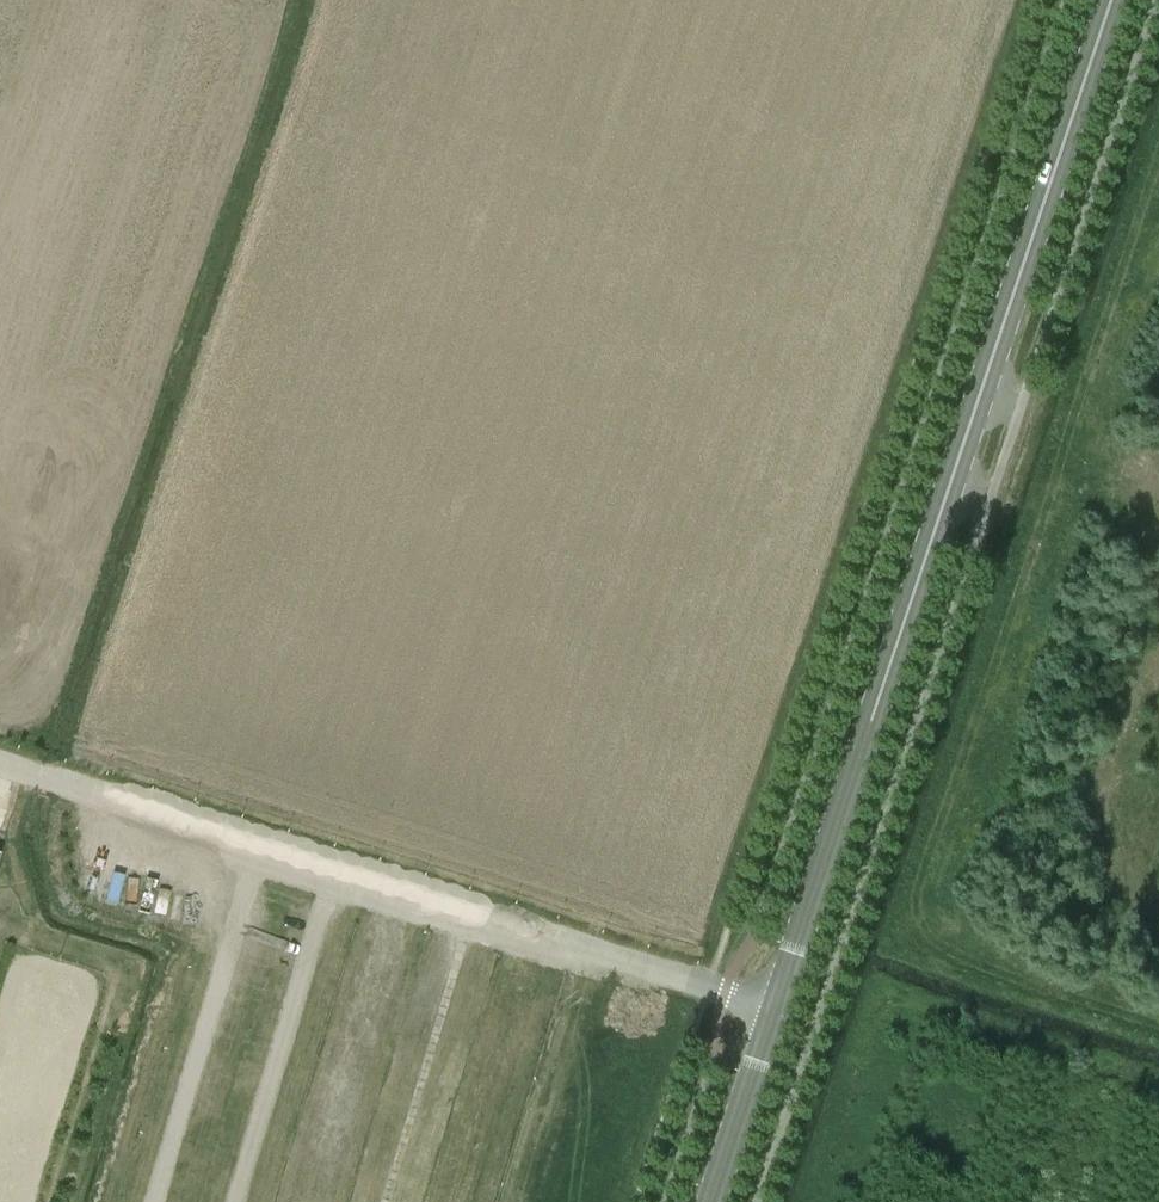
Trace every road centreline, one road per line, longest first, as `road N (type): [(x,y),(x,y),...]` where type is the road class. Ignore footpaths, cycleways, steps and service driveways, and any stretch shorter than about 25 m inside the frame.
road 1 (secondary): [(713,1201),(1112,0)]

